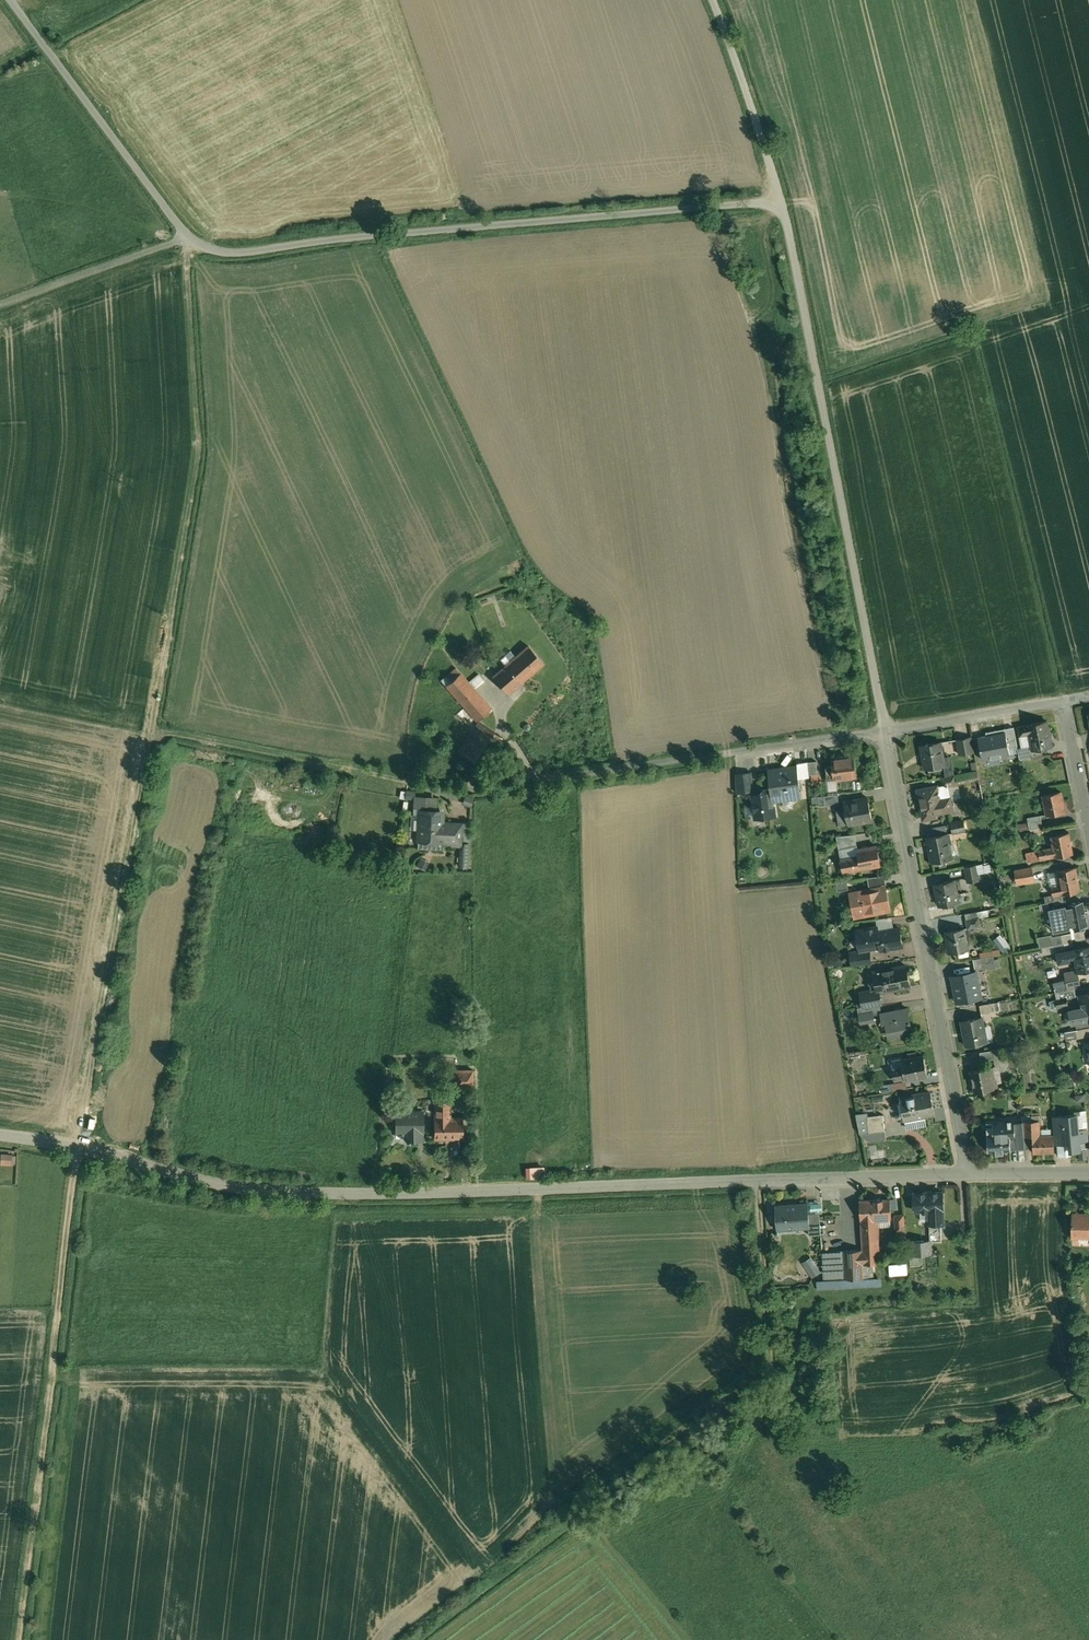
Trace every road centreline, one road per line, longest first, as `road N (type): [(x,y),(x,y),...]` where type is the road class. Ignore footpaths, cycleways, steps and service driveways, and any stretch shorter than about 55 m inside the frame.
road 1 (track): [(188,239),(199,452),(79,1149),(19,1639)]
road 2 (unclassified): [(0,1136),(222,1185),(331,1194),(758,1180)]
road 3 (unclassified): [(188,239),(238,255),(353,238),(786,203)]
road 4 (residential): [(885,730),(786,203)]
road 5 (residential): [(411,783),(467,793),(885,730)]
road 6 (residential): [(969,1175),(885,730)]
road 7 (unclassified): [(10,0),(188,239)]
road 8 (track): [(150,727),(411,783)]
road 9 (residential): [(786,203),(716,0)]
road 10 (residential): [(758,1180),(969,1175)]
road 11 (unclassified): [(188,239),(0,307)]
road 12 (residential): [(885,730),(1065,701)]
road 13 (residential): [(1065,701),(1088,821)]

